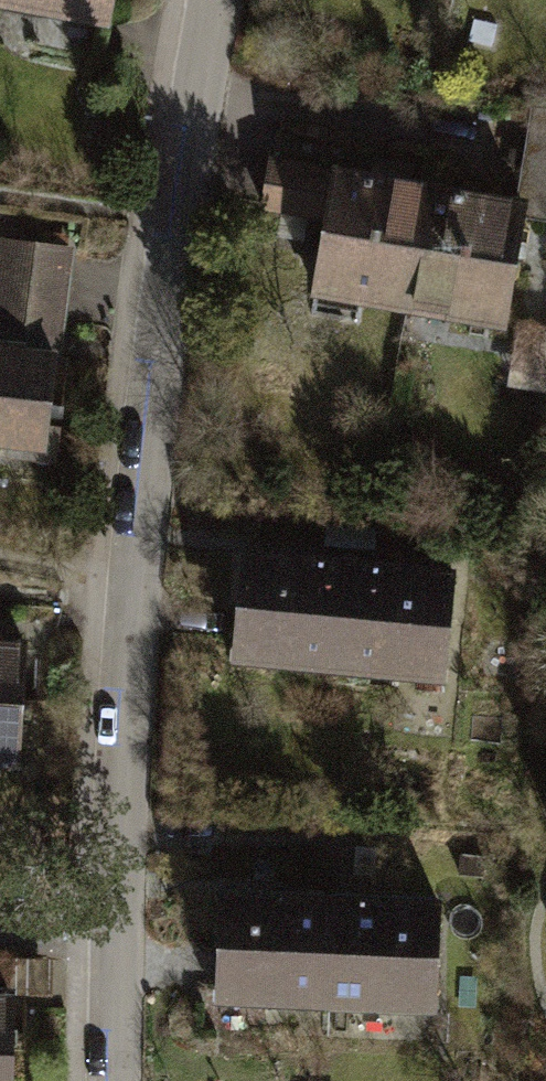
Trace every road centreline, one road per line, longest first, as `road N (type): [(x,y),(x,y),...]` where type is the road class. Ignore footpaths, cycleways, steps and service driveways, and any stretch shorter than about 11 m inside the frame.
road 1 (residential): [(220,0),(159,336),(131,571),(122,1080)]

